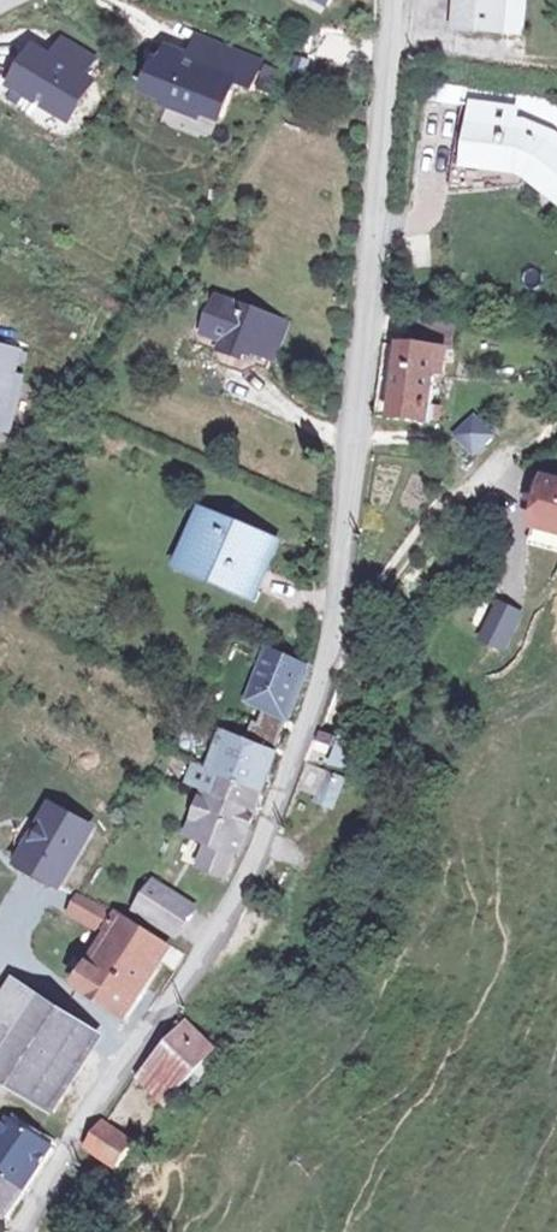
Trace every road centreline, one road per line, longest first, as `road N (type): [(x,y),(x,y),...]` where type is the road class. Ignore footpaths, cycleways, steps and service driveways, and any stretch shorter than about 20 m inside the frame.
road 1 (residential): [(17,1231),(204,942),(271,806),(331,642),(394,0)]
road 2 (track): [(390,46),(556,64)]

